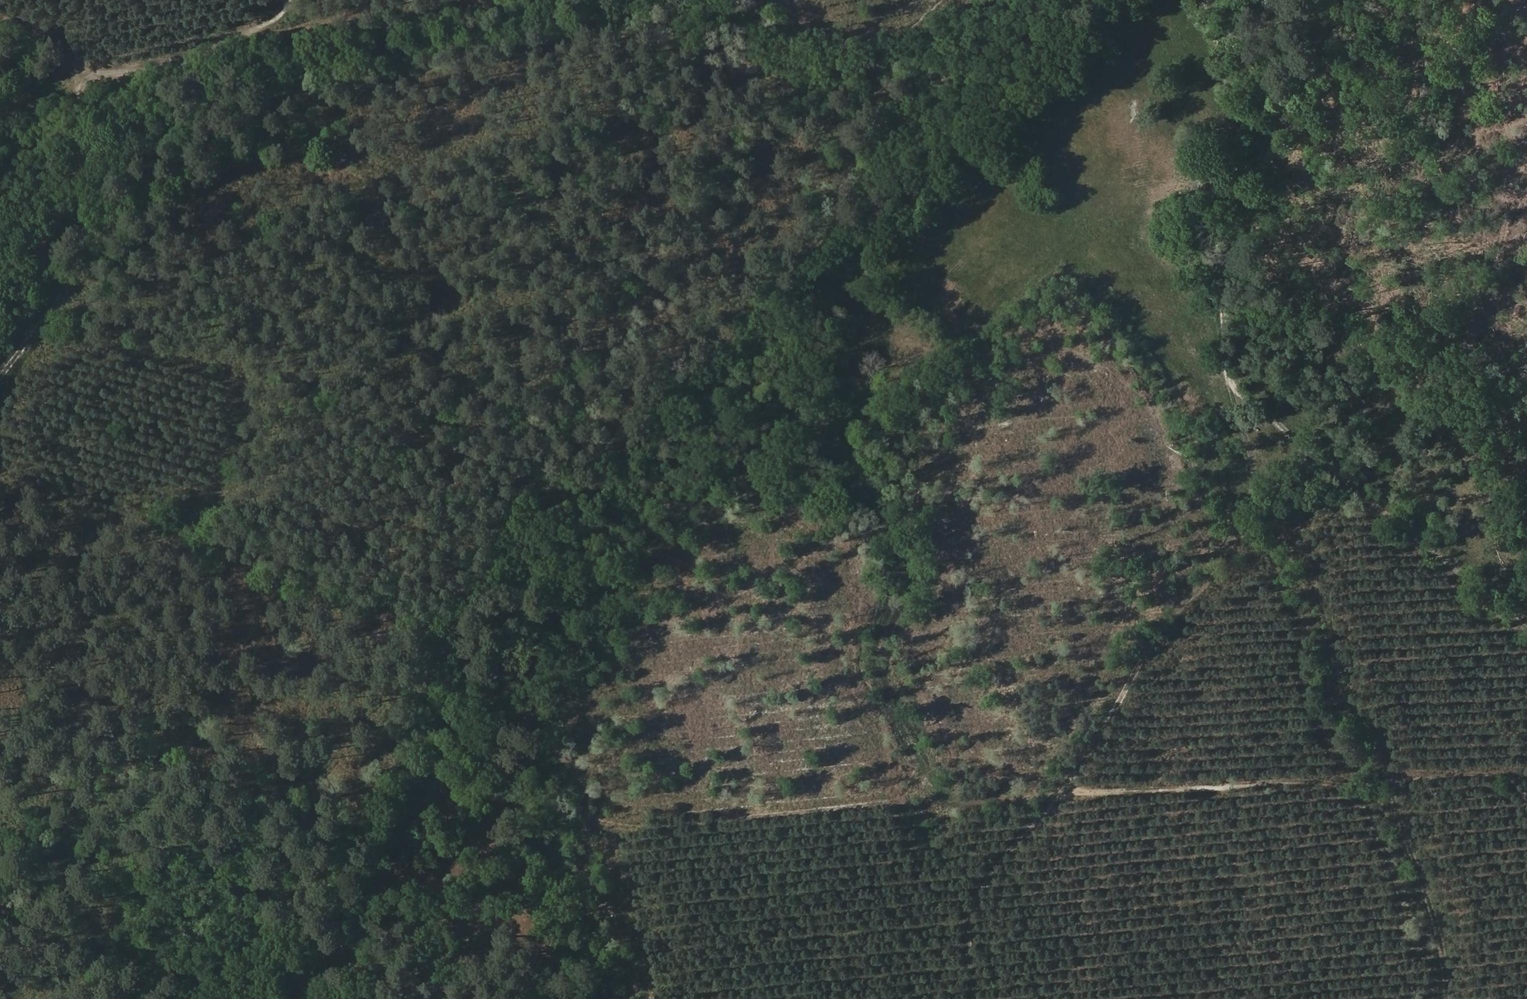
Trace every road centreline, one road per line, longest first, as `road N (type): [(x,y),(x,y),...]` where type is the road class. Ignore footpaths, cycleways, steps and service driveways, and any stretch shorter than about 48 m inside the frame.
road 1 (track): [(1374,0),(1238,216),(1225,318),(1230,385),(1293,446),(1526,626)]
road 2 (track): [(0,381),(70,292),(94,210),(80,117),(97,77),(251,42),(290,0)]

